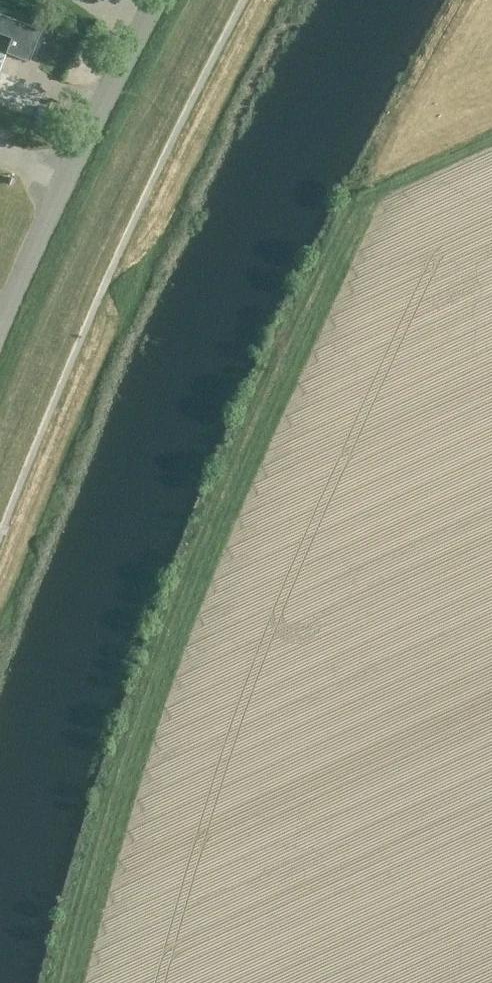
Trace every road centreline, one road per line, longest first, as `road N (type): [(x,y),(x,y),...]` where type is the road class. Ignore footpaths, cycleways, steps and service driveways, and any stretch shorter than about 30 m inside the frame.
road 1 (unclassified): [(0,319),(154,0)]

